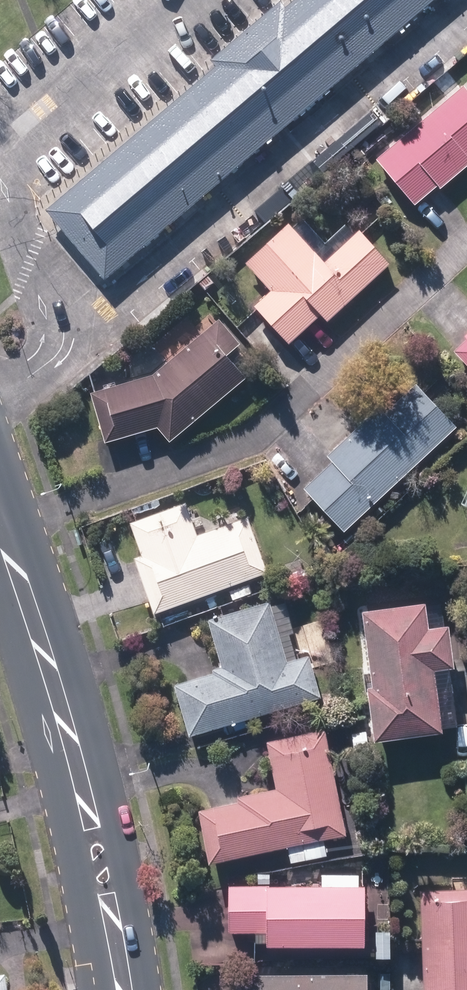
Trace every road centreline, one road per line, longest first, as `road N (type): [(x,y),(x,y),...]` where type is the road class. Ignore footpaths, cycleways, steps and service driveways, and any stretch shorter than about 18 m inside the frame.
road 1 (secondary): [(0,523),(101,865),(123,989)]

